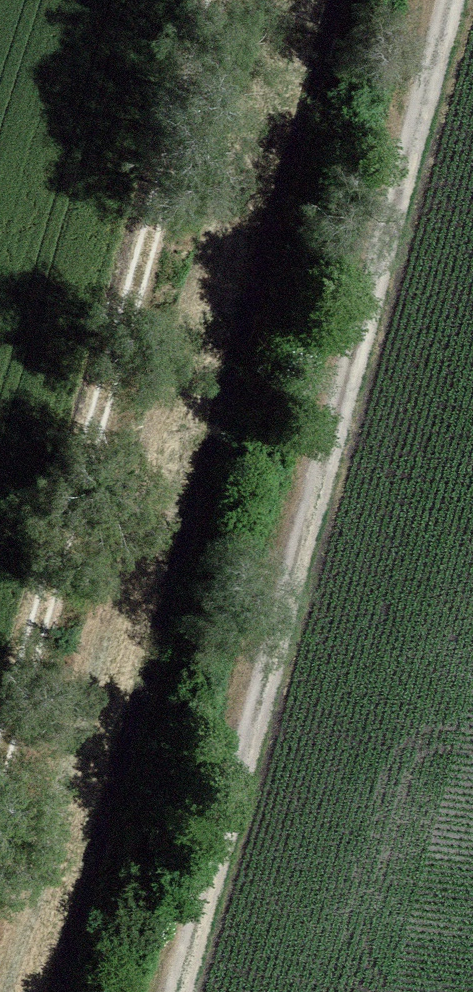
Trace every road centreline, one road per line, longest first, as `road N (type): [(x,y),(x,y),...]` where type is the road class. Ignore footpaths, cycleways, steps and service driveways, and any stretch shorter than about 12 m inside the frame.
road 1 (track): [(459,0),(186,991)]
road 2 (track): [(0,841),(244,0)]

